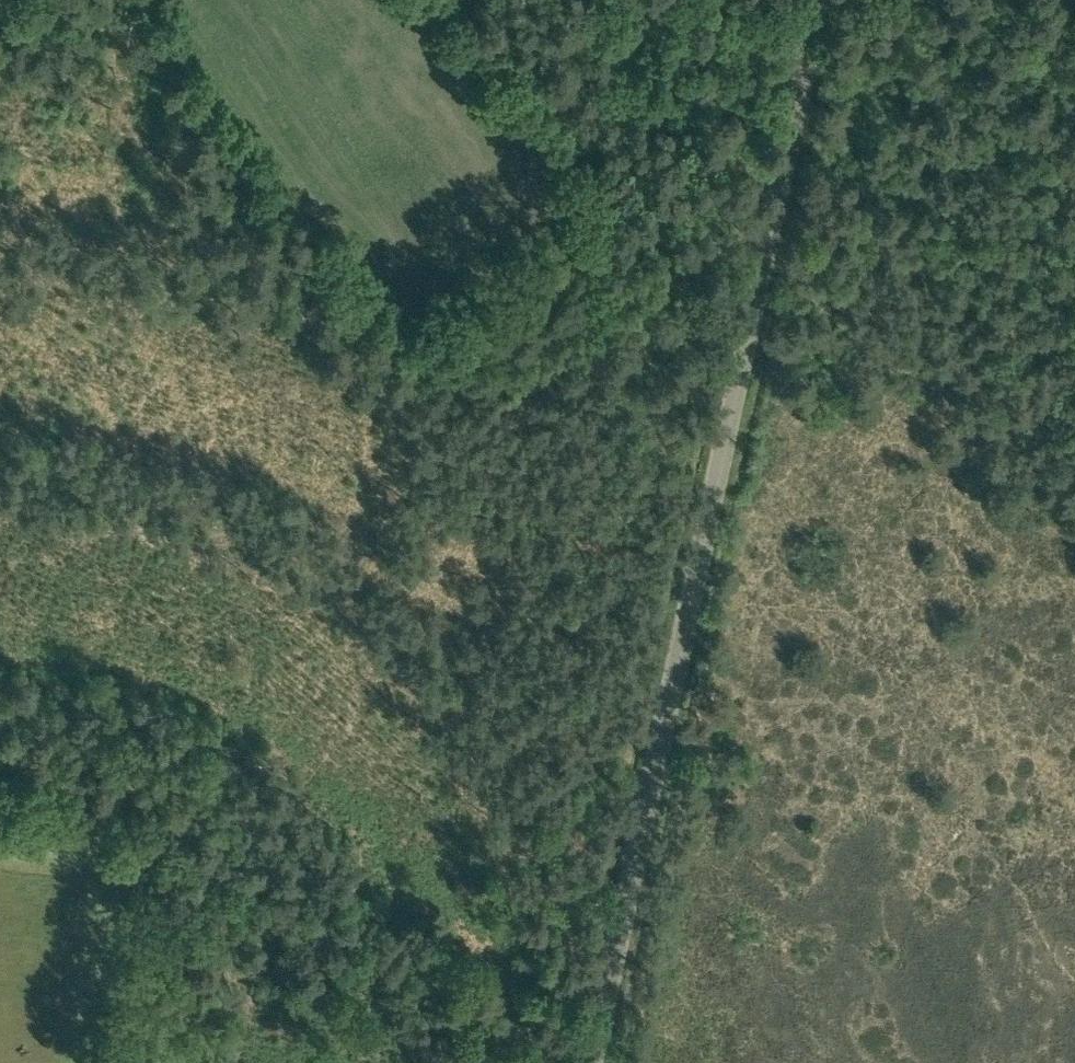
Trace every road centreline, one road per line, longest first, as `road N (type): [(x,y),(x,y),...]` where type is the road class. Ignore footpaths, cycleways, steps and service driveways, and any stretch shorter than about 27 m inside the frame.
road 1 (unclassified): [(589,1062),(785,204),(822,0)]

